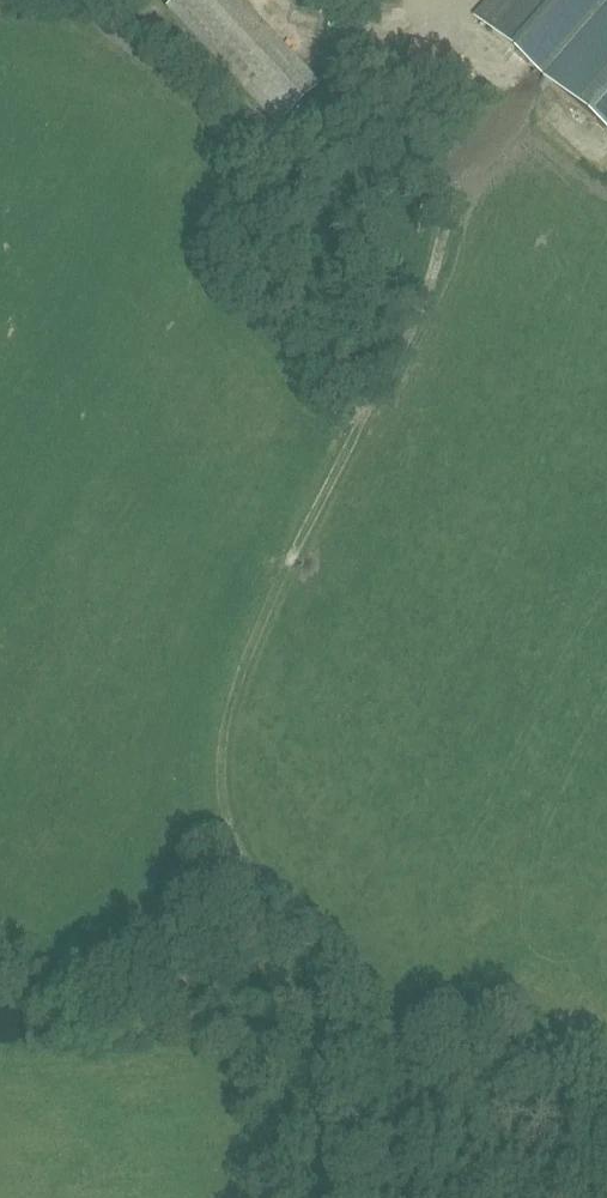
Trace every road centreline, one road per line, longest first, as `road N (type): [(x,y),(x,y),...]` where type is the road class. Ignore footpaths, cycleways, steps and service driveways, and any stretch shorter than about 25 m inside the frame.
road 1 (track): [(351,1197),(356,1047),(234,857),(205,790),(218,697),(418,313),(444,228),(471,77)]

